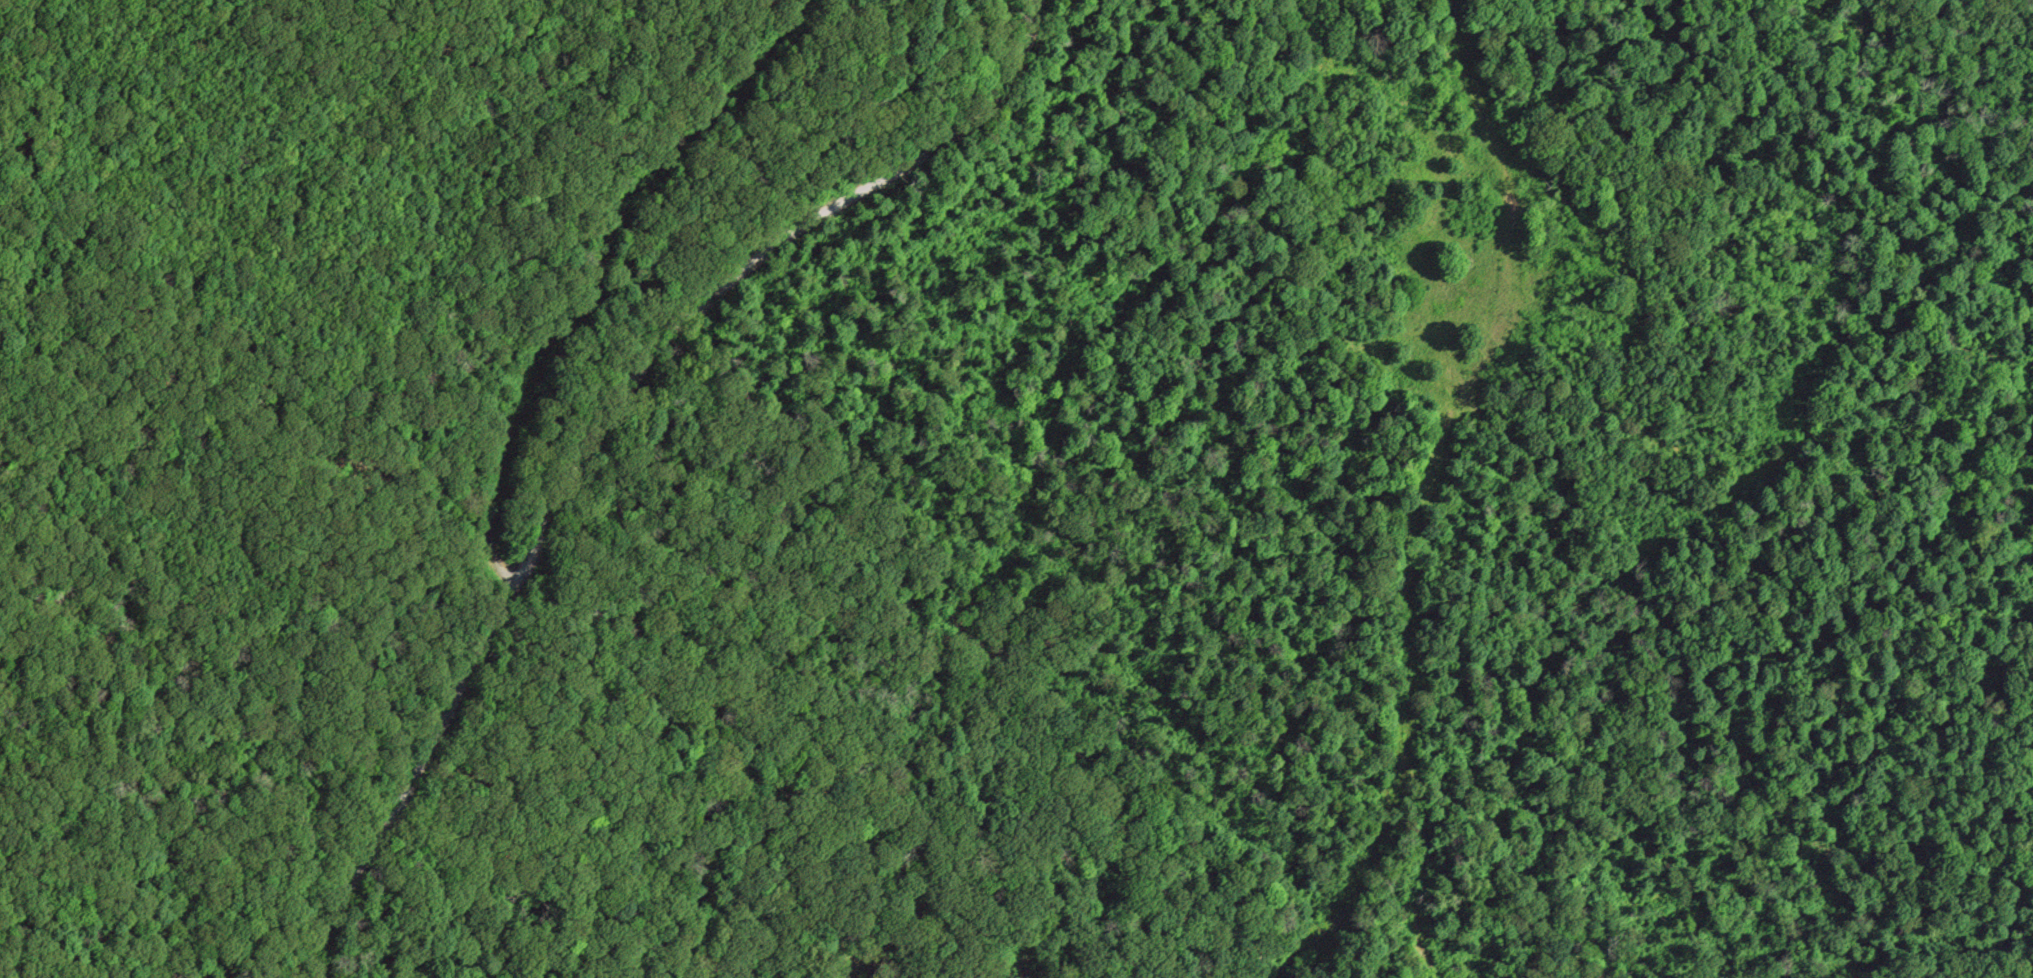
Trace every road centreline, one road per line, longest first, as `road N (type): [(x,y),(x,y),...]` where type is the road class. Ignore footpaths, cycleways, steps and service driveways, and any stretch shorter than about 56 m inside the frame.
road 1 (residential): [(597,429),(618,394),(726,281),(999,102),(1025,55),(1036,0)]
road 2 (residential): [(320,977),(342,891),(597,429)]
road 3 (track): [(602,977),(657,854),(657,646),(597,429)]

